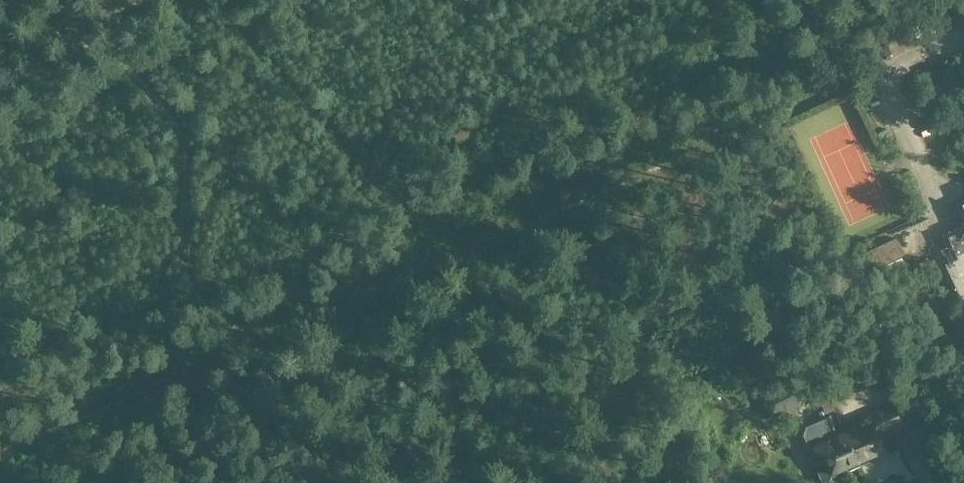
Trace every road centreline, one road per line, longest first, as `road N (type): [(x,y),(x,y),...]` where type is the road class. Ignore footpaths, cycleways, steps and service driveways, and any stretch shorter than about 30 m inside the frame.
road 1 (track): [(35,0),(176,129),(189,261),(259,349),(310,482)]
road 2 (track): [(201,0),(455,263)]
road 3 (track): [(0,53),(115,0)]

